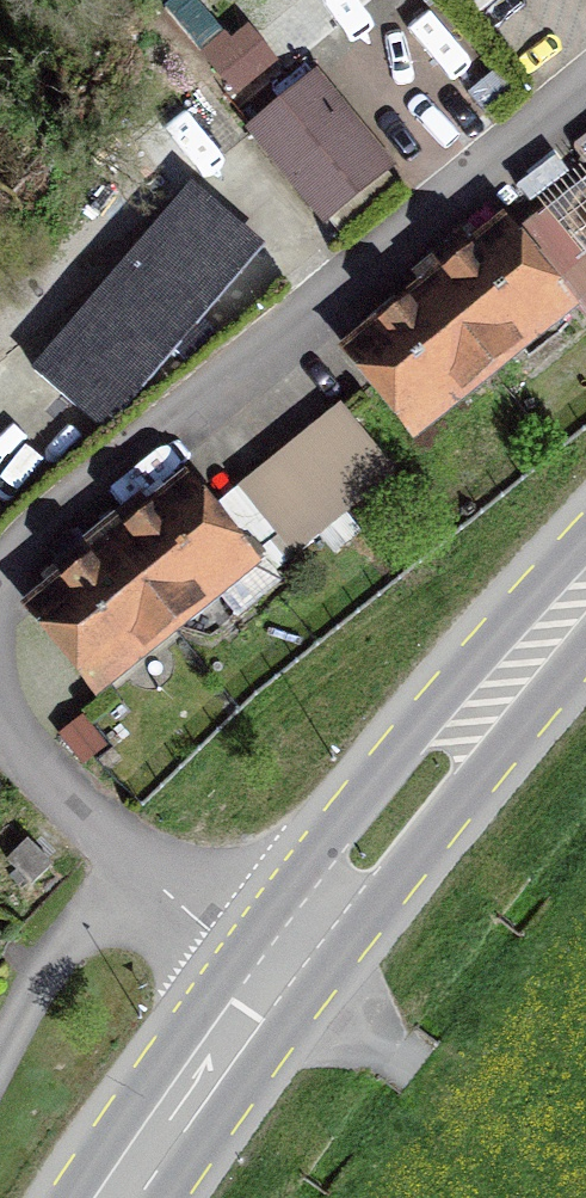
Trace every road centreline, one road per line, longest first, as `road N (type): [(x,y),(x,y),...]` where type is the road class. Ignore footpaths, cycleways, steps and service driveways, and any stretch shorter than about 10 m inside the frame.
road 1 (residential): [(585,75),(0,540)]
road 2 (primary): [(271,976),(399,808),(585,593)]
road 3 (residential): [(0,699),(65,814),(124,868),(271,976)]
road 4 (primary): [(117,1197),(271,976)]
road 5 (track): [(271,976),(422,1085)]

